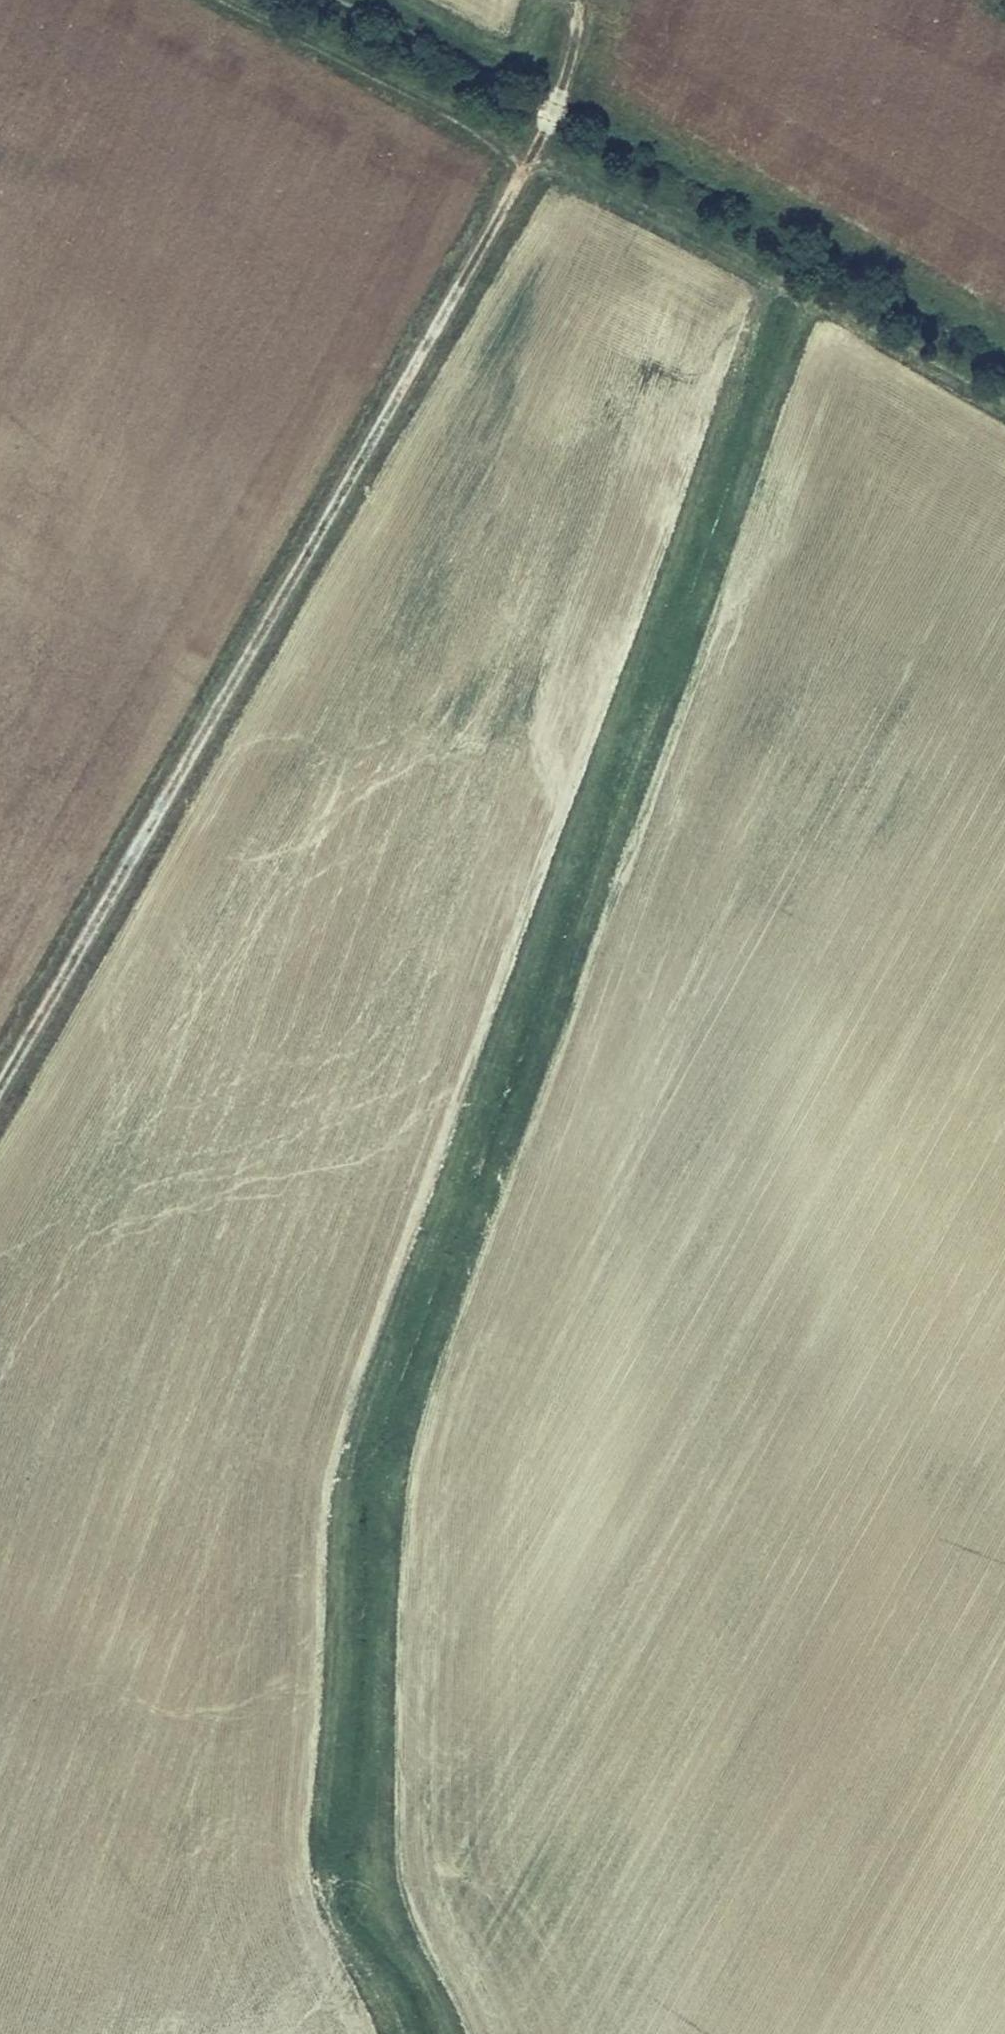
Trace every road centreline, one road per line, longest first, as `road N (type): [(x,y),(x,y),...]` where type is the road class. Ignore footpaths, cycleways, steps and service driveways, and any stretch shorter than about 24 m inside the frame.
road 1 (track): [(582,1),(560,93),(531,160),(0,1077)]
road 2 (track): [(412,0),(485,43),(515,51),(545,0)]

